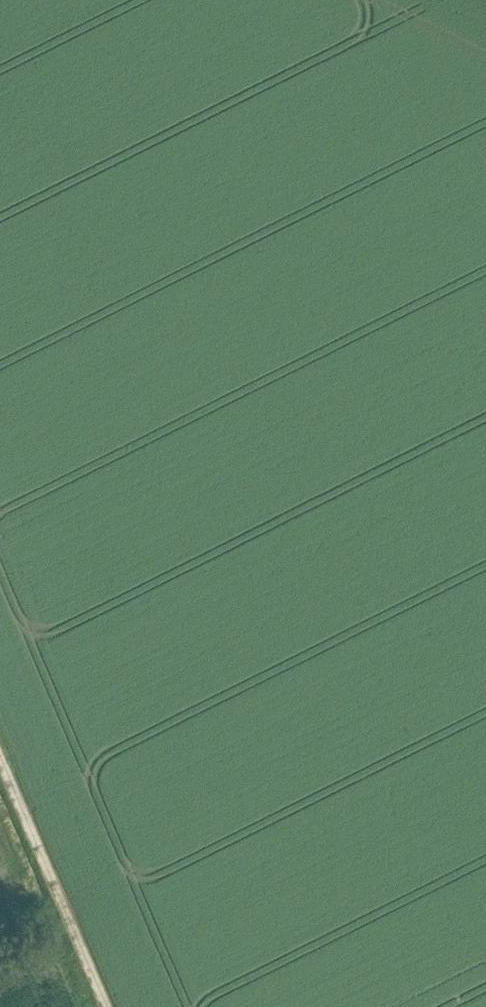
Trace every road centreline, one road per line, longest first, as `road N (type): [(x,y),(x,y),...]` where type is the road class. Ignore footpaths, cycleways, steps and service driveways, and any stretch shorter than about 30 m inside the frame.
road 1 (track): [(0,748),(111,1006)]

